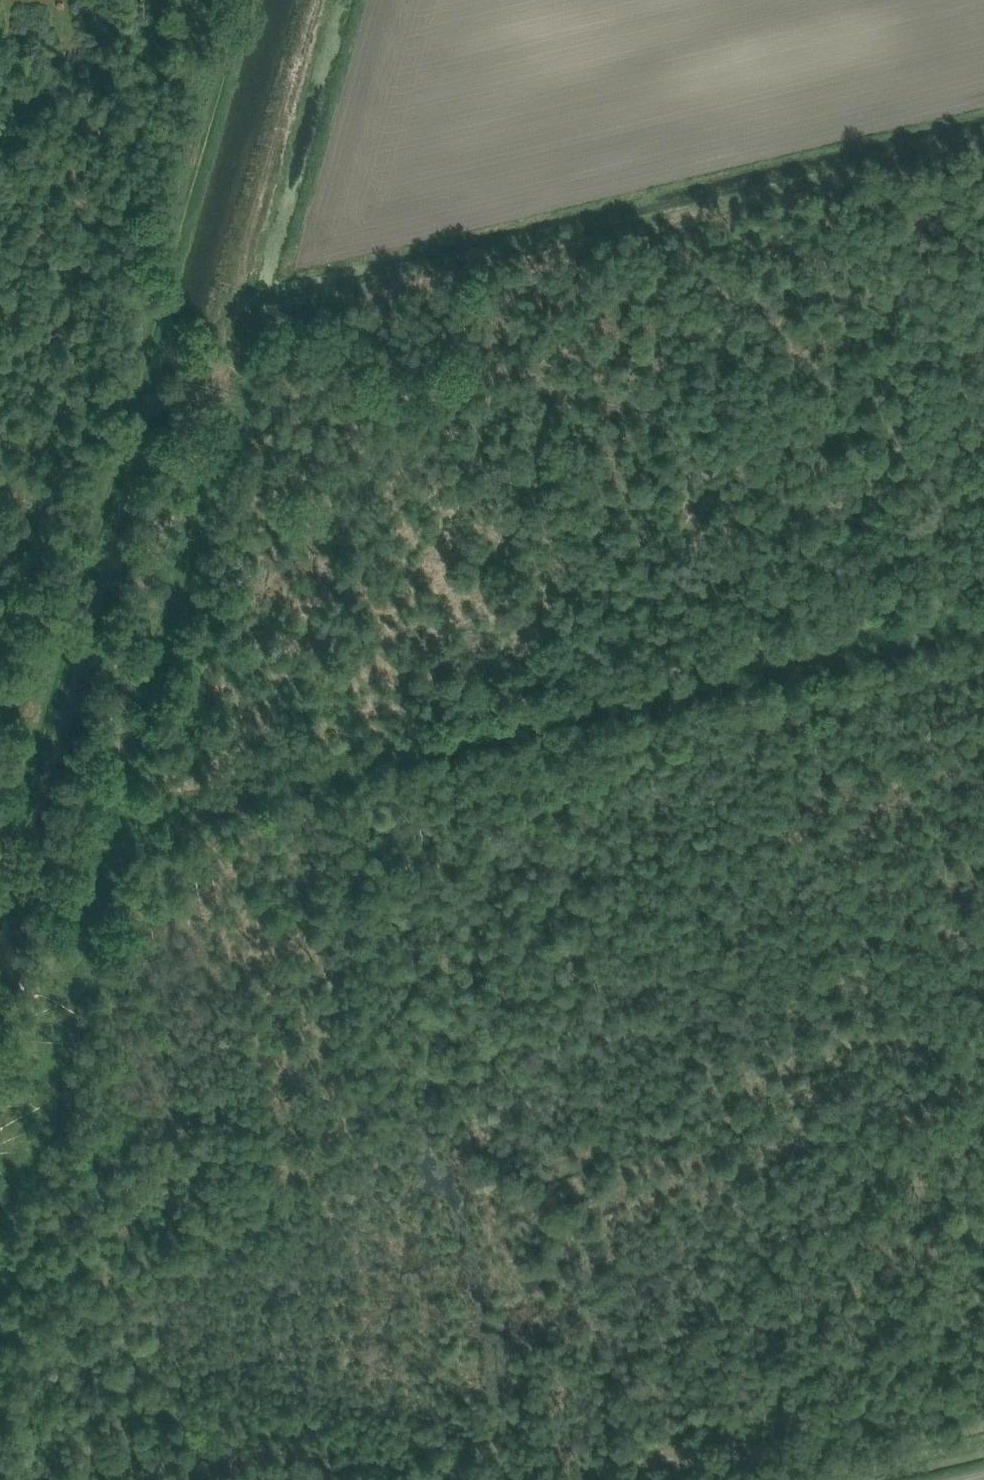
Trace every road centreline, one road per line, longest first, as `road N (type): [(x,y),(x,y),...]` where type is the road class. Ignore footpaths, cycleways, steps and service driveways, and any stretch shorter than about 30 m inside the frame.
road 1 (track): [(0,851),(25,795),(136,424),(246,0)]

